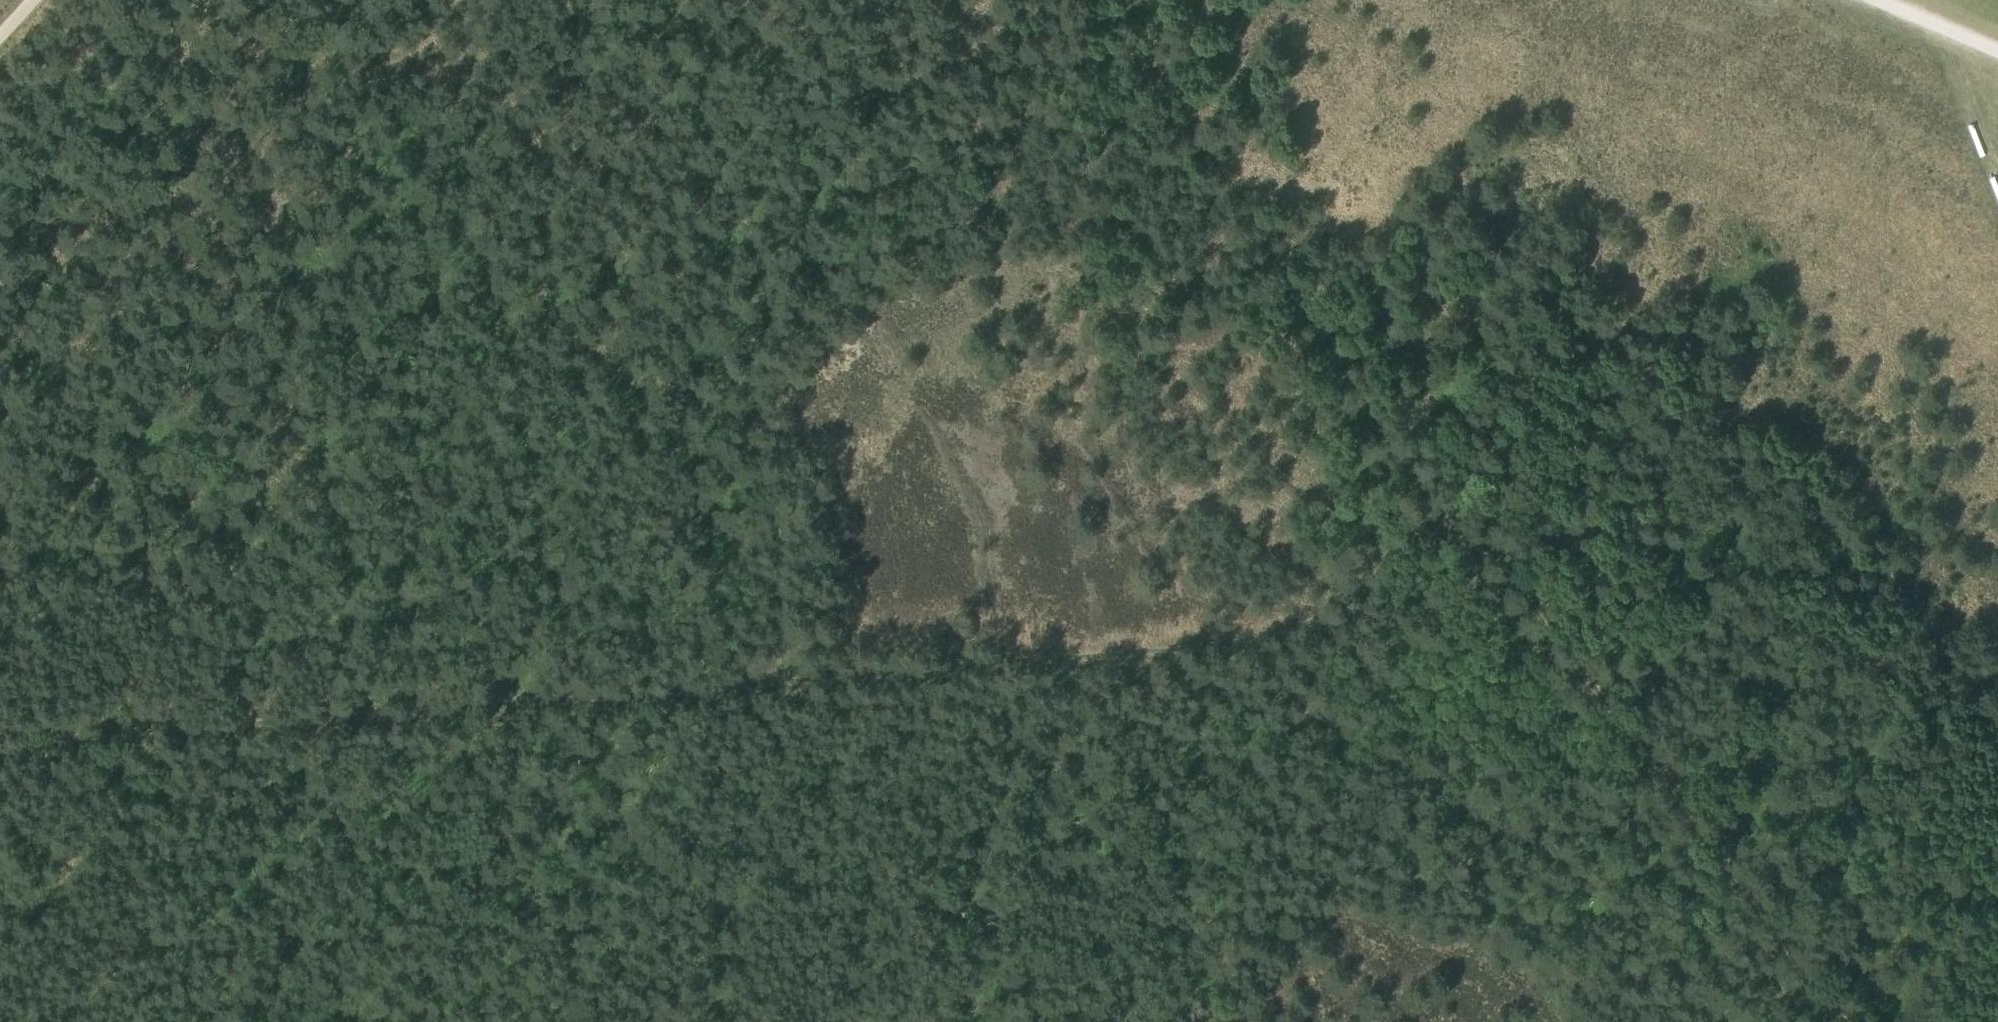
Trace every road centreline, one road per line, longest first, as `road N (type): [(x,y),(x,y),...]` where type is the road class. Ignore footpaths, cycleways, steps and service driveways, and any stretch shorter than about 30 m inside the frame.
road 1 (track): [(0,746),(1176,652),(1279,631),(1411,542),(1439,537),(1511,569),(1843,1021)]

